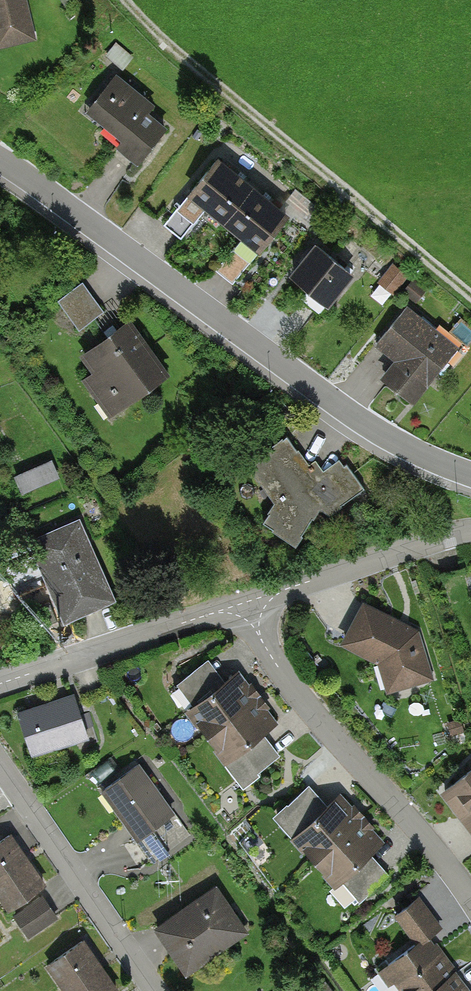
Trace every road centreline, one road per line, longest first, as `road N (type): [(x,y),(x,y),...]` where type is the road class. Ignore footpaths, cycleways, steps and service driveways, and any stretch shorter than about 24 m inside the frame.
road 1 (residential): [(0,168),(164,275),(335,406),(470,477)]
road 2 (track): [(470,294),(150,31),(124,0)]
road 3 (residential): [(250,611),(277,664),(470,900)]
road 4 (residential): [(157,990),(0,764)]
road 5 (residential): [(0,684),(207,615),(250,611)]
road 6 (residential): [(250,611),(286,589),(470,530)]

